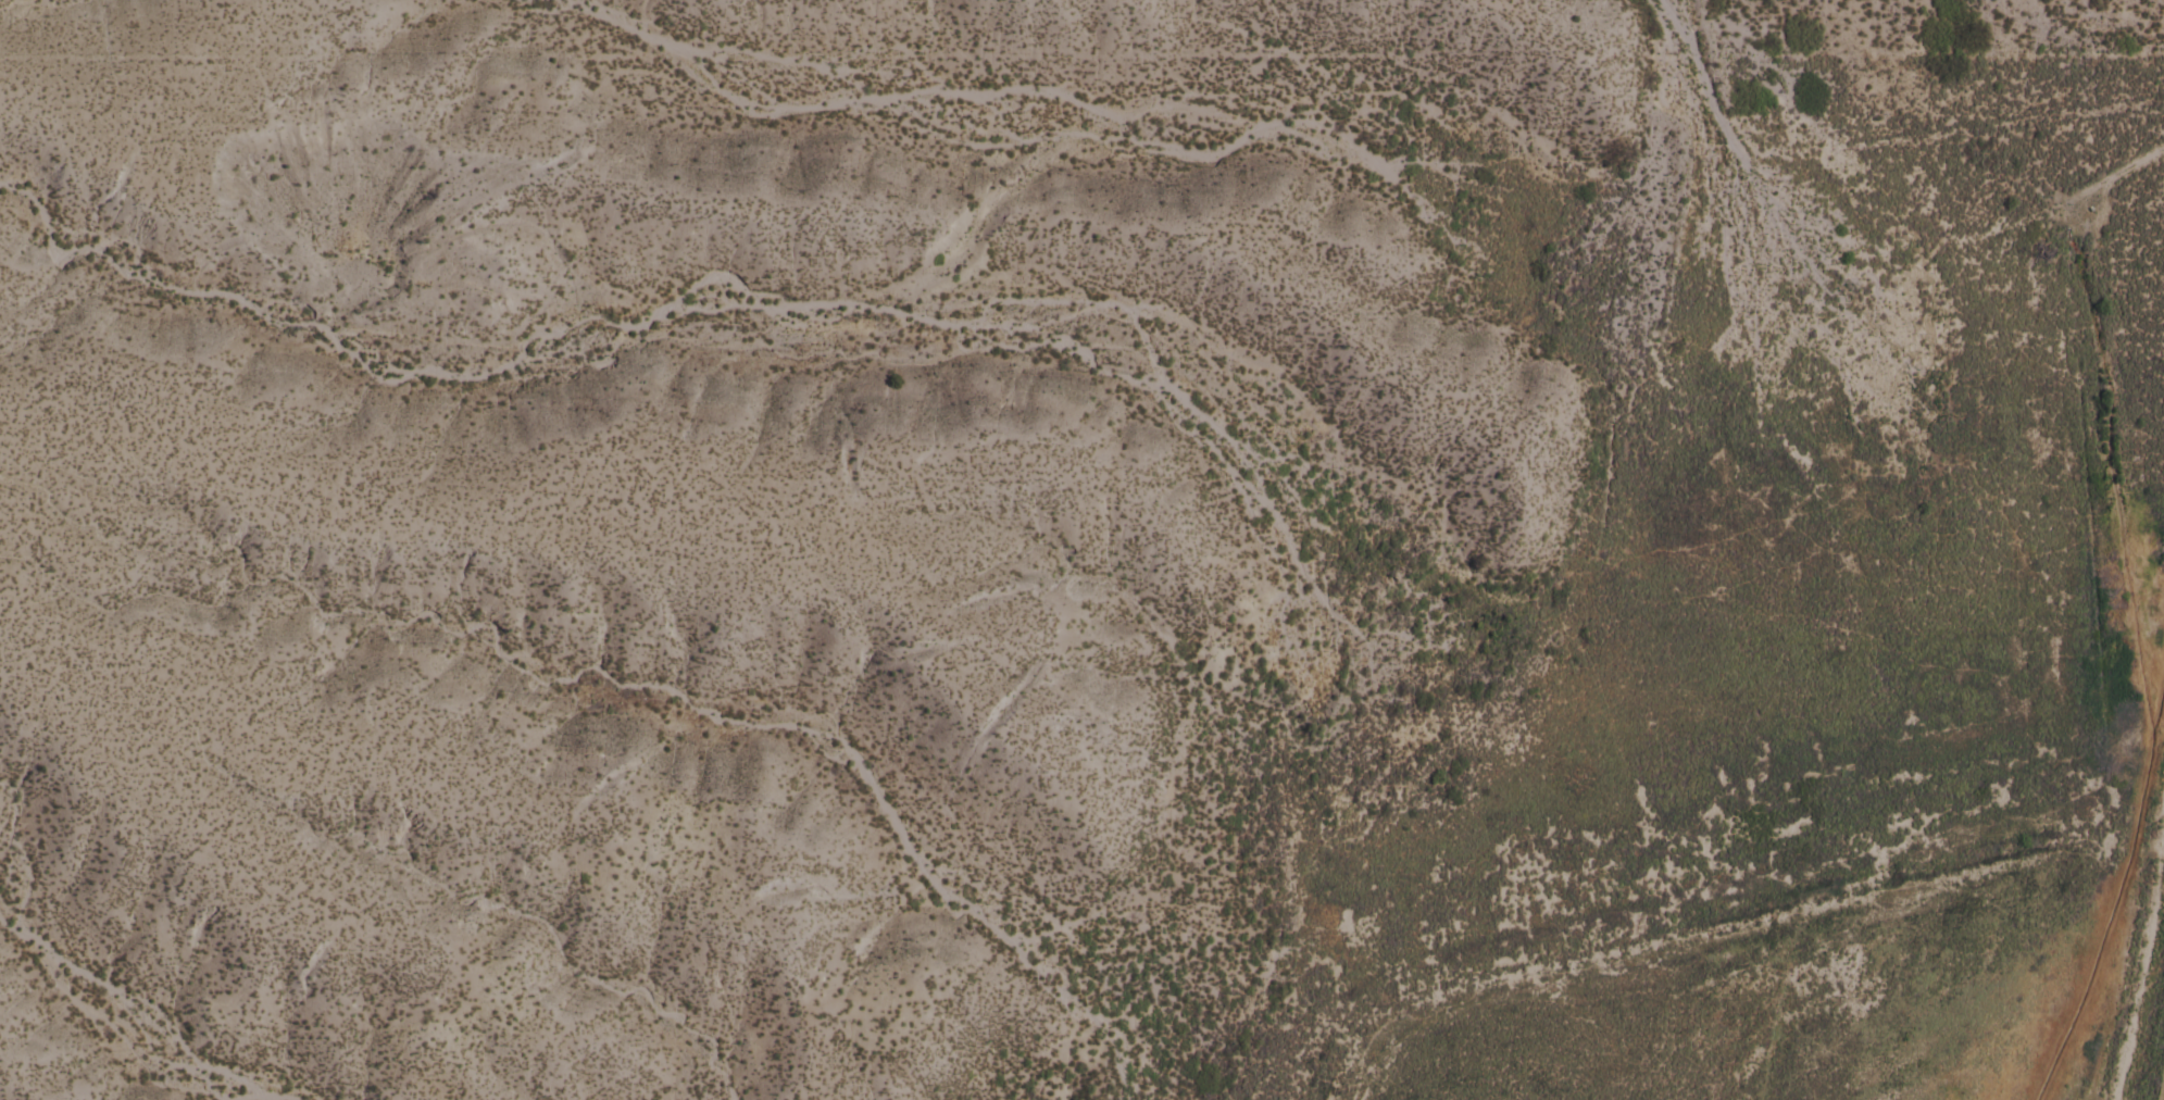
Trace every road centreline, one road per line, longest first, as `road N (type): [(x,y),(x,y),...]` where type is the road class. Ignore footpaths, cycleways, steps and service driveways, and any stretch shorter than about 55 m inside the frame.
road 1 (track): [(2118,1099),(2159,915),(2163,838)]
road 2 (track): [(2163,150),(2109,183),(2092,271)]

